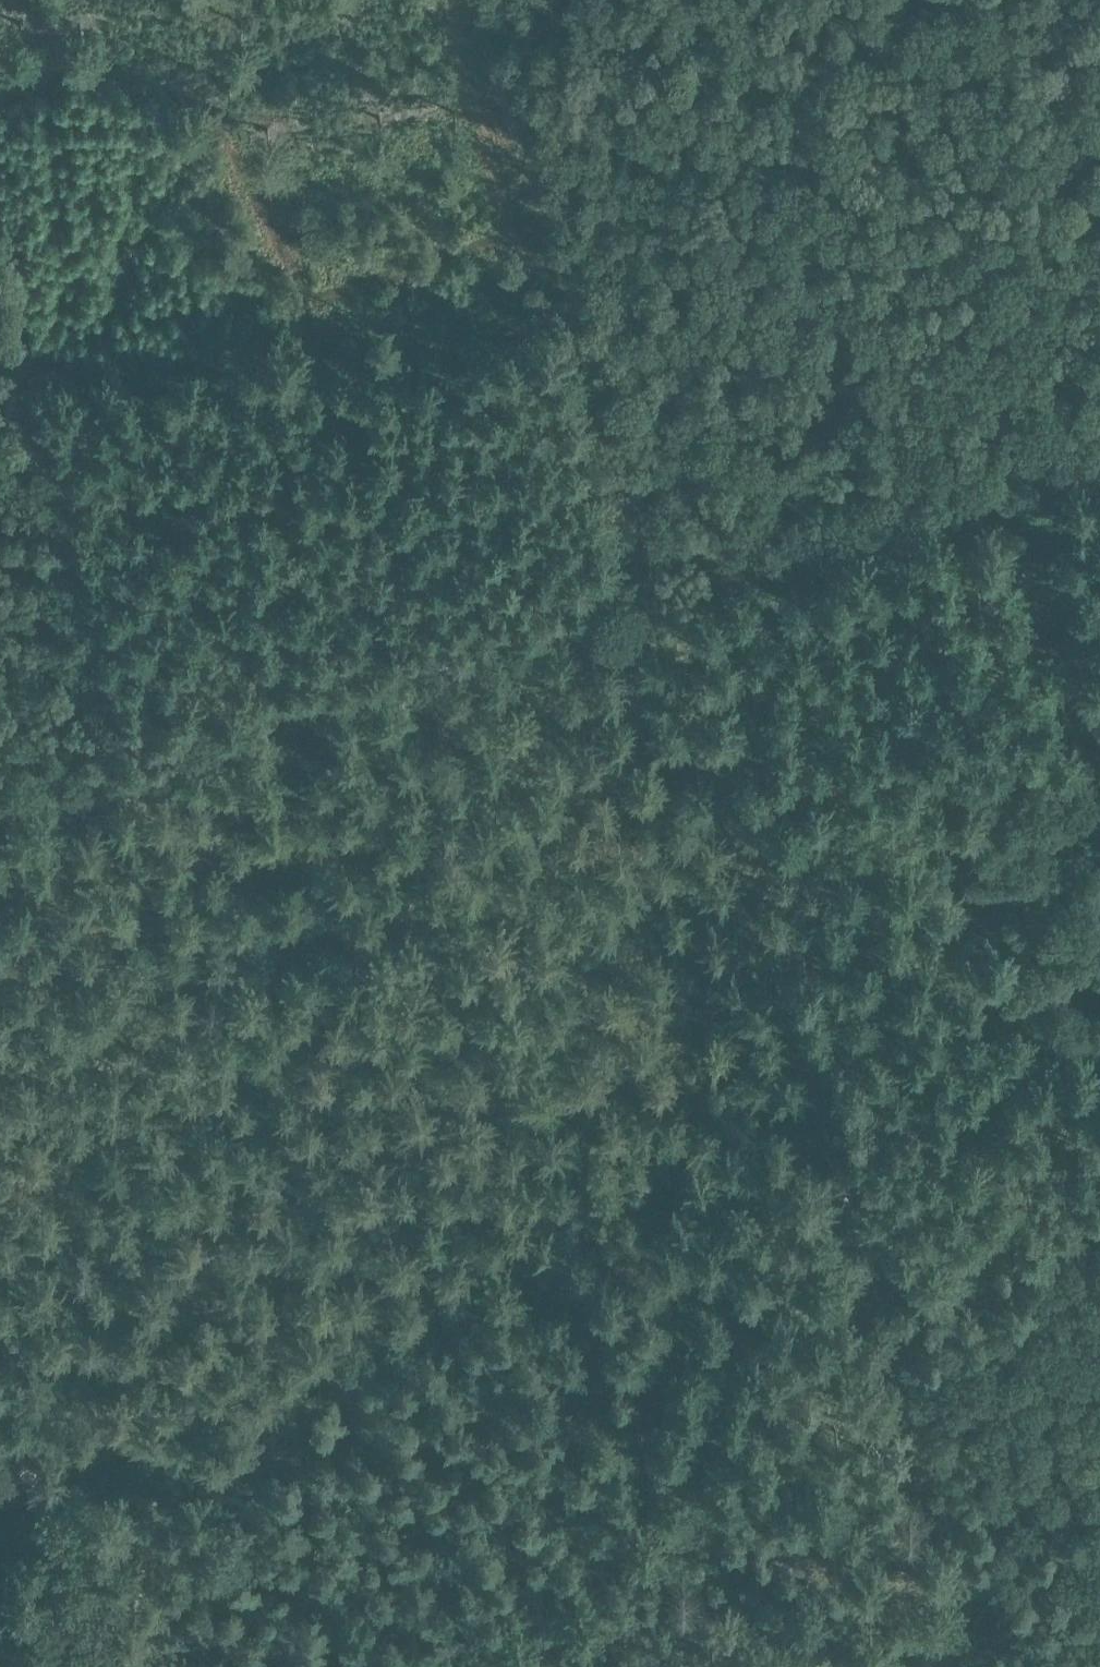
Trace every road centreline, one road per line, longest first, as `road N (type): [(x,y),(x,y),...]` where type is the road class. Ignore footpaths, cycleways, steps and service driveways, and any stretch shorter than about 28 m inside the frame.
road 1 (track): [(468,0),(993,1666)]
road 2 (track): [(1099,458),(0,811)]
road 3 (track): [(0,1335),(71,1460),(125,1666)]

